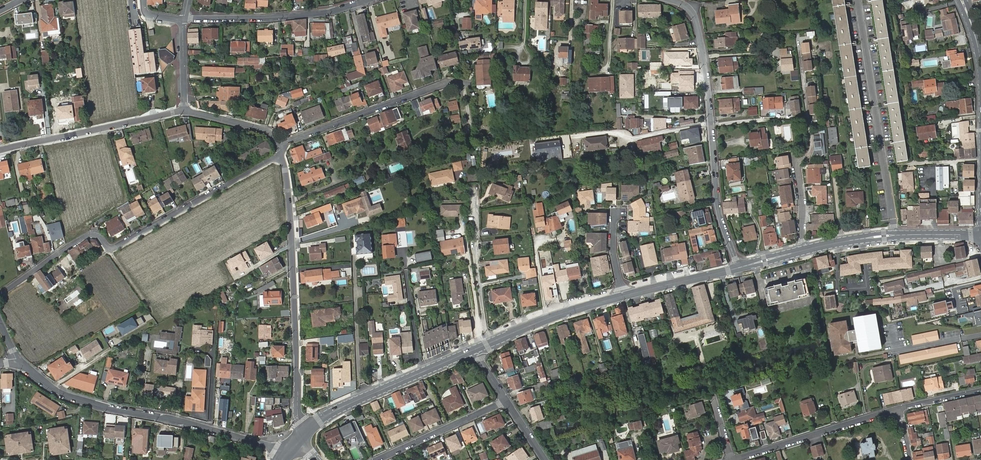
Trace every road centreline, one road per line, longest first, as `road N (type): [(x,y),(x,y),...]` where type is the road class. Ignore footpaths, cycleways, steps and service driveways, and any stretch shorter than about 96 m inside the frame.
road 1 (residential): [(0,294),(85,237),(115,247),(282,156)]
road 2 (unclassified): [(19,363),(82,401),(277,448),(297,446)]
road 3 (unclassified): [(297,446),(292,226),(282,156)]
road 4 (unclassified): [(669,0),(697,20),(718,204),(739,268)]
road 5 (residential): [(802,251),(797,168),(812,147),(799,41)]
road 6 (secondary): [(297,446),(337,410),(474,350)]
road 7 (residential): [(280,146),(450,82),(469,85)]
road 8 (unclassified): [(0,151),(185,112)]
road 9 (unclassified): [(364,0),(326,13),(184,19)]
road 10 (secondary): [(802,251),(884,236),(980,237)]
road 11 (residential): [(733,459),(900,408)]
road 12 (unclassified): [(492,342),(474,193)]
road 13 (residential): [(377,459),(506,400)]
road 14 (secondary): [(492,342),(623,296)]

